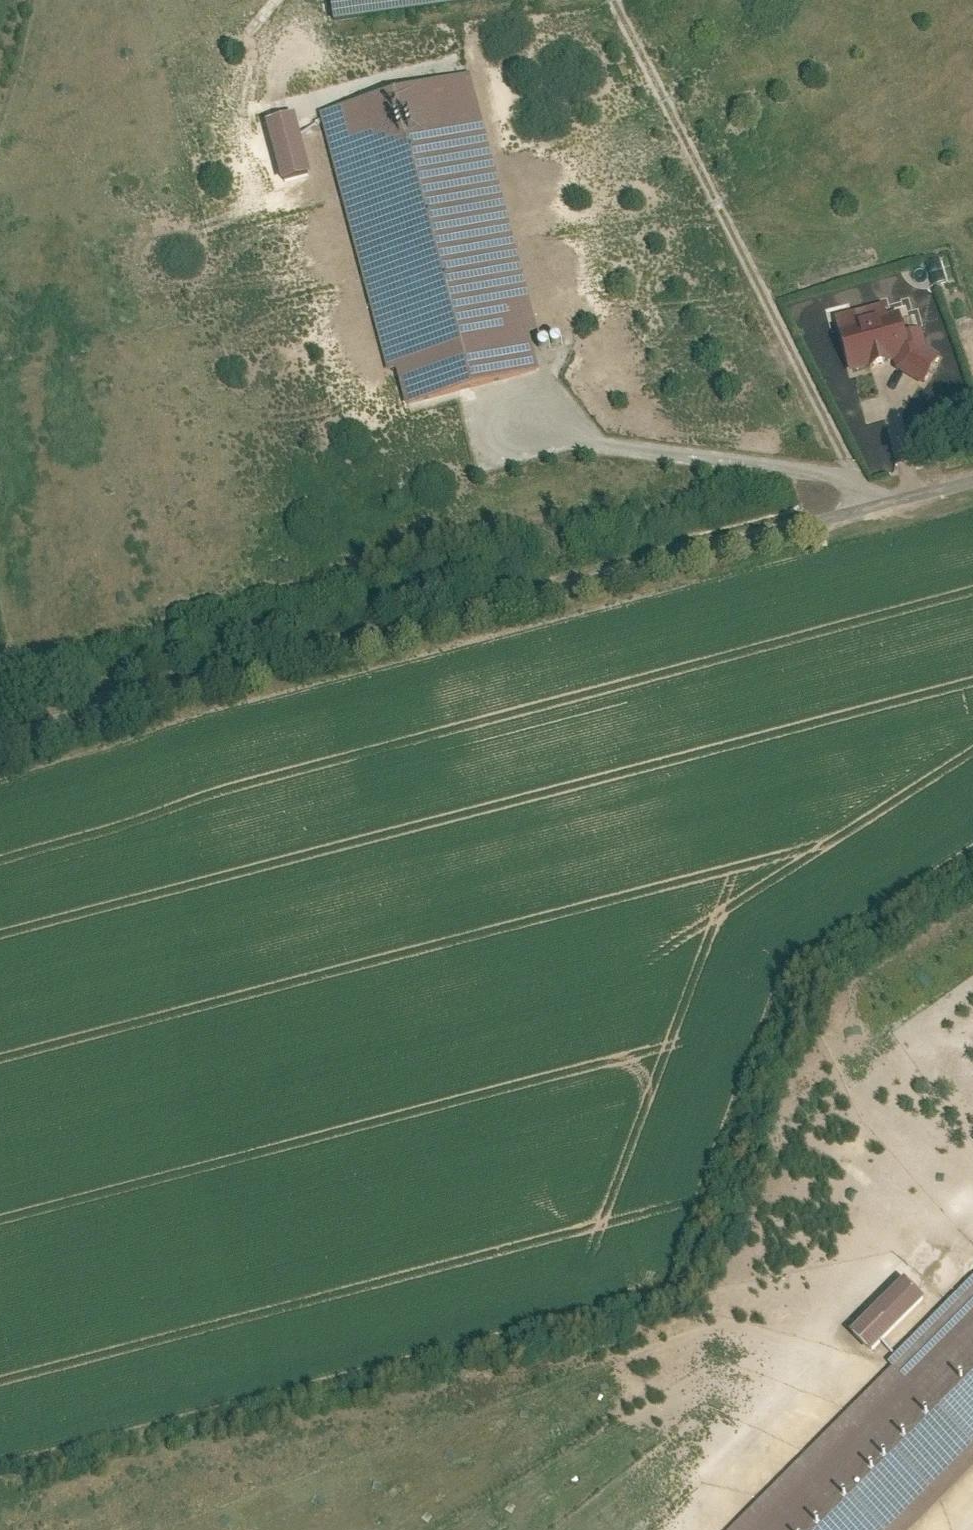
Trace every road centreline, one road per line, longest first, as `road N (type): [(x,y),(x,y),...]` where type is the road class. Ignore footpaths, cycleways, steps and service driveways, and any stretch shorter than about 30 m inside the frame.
road 1 (unclassified): [(972,478),(0,736)]
road 2 (track): [(614,1),(869,509)]

